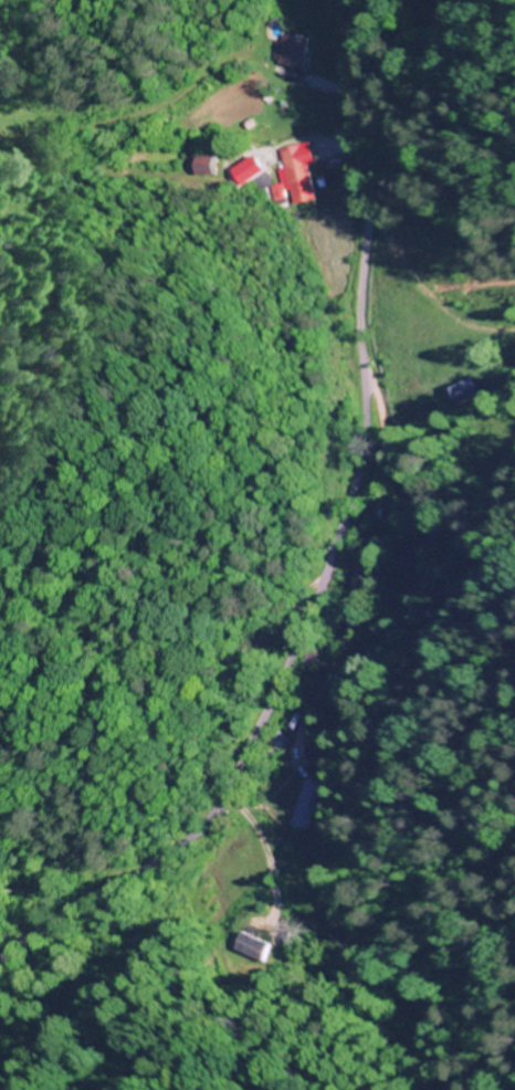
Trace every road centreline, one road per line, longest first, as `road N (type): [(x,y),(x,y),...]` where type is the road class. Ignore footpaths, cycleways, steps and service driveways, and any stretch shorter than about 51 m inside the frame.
road 1 (residential): [(0,970),(202,832),(266,723),(320,602),(355,499),(364,433),(355,0)]
road 2 (residential): [(240,769),(272,820),(283,895)]

